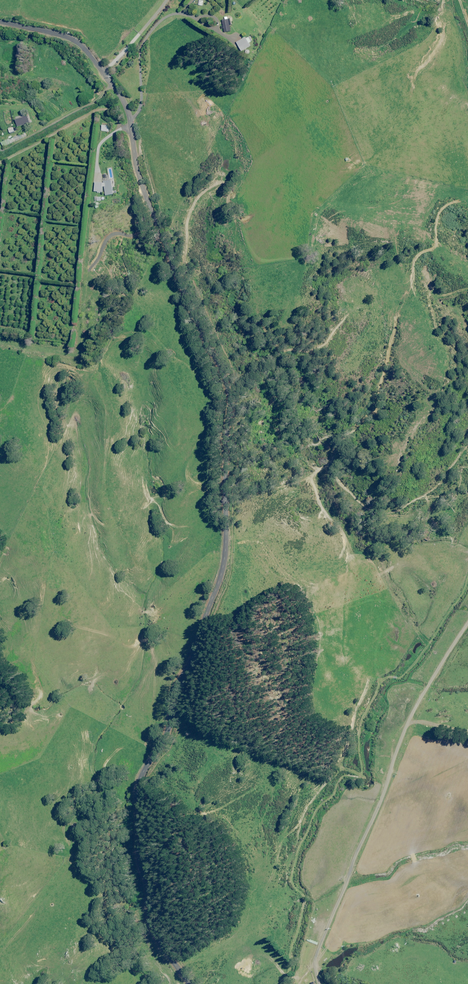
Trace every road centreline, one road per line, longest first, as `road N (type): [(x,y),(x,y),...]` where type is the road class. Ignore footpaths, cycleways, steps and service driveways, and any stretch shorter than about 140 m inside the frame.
road 1 (unclassified): [(0,22),(72,37),(127,107),(137,169),(227,385),(224,570),(177,685),(170,721),(139,783),(137,852),(151,923),(189,983)]
road 2 (track): [(320,983),(314,964),(408,723)]
road 3 (track): [(108,87),(0,153)]

